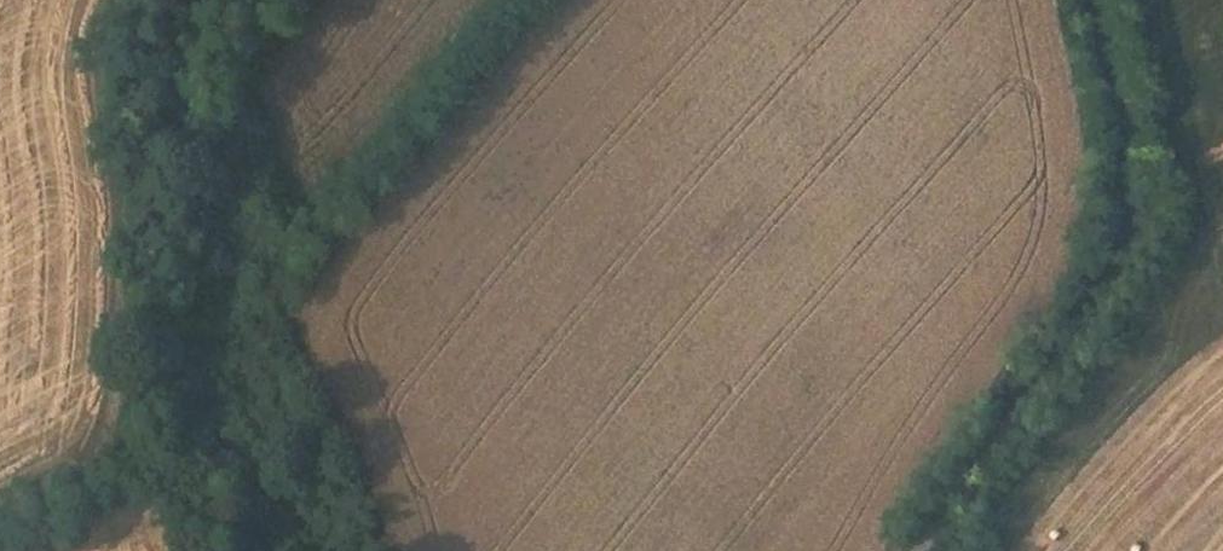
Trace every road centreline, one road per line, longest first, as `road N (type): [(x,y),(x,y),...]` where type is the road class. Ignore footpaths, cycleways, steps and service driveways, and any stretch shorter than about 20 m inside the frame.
road 1 (track): [(1084,0),(1127,210),(1108,261),(911,550)]

